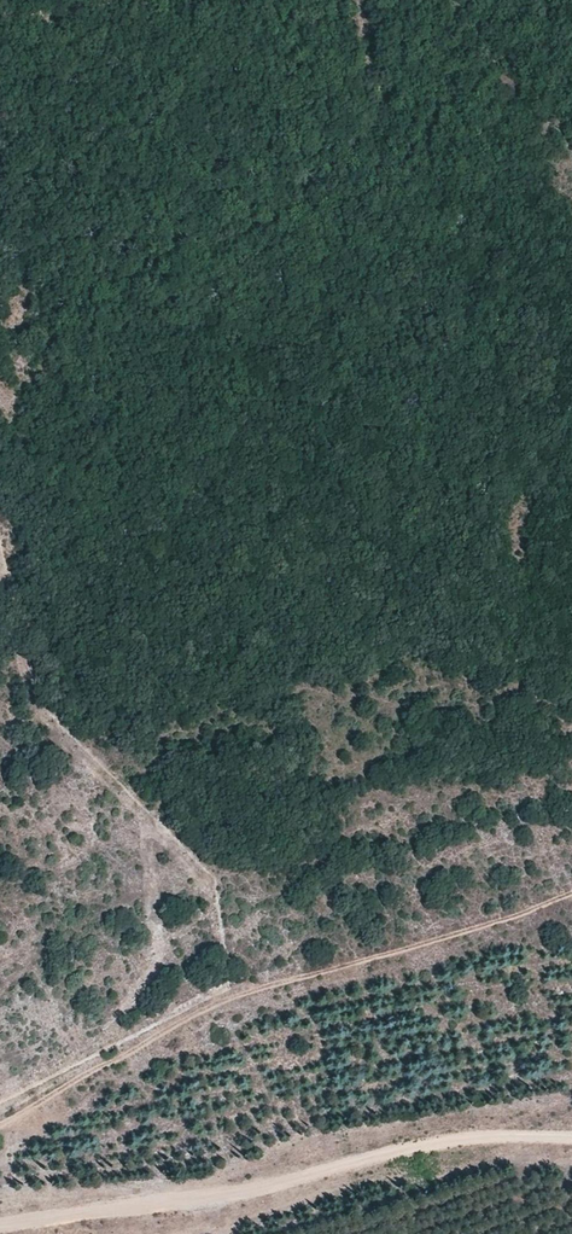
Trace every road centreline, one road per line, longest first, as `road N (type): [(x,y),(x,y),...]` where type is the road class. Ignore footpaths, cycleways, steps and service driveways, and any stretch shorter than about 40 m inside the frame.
road 1 (track): [(0,1127),(206,1007),(571,893)]
road 2 (track): [(0,1225),(253,1189),(418,1147),(571,1138)]
road 3 (track): [(140,0),(0,20)]

